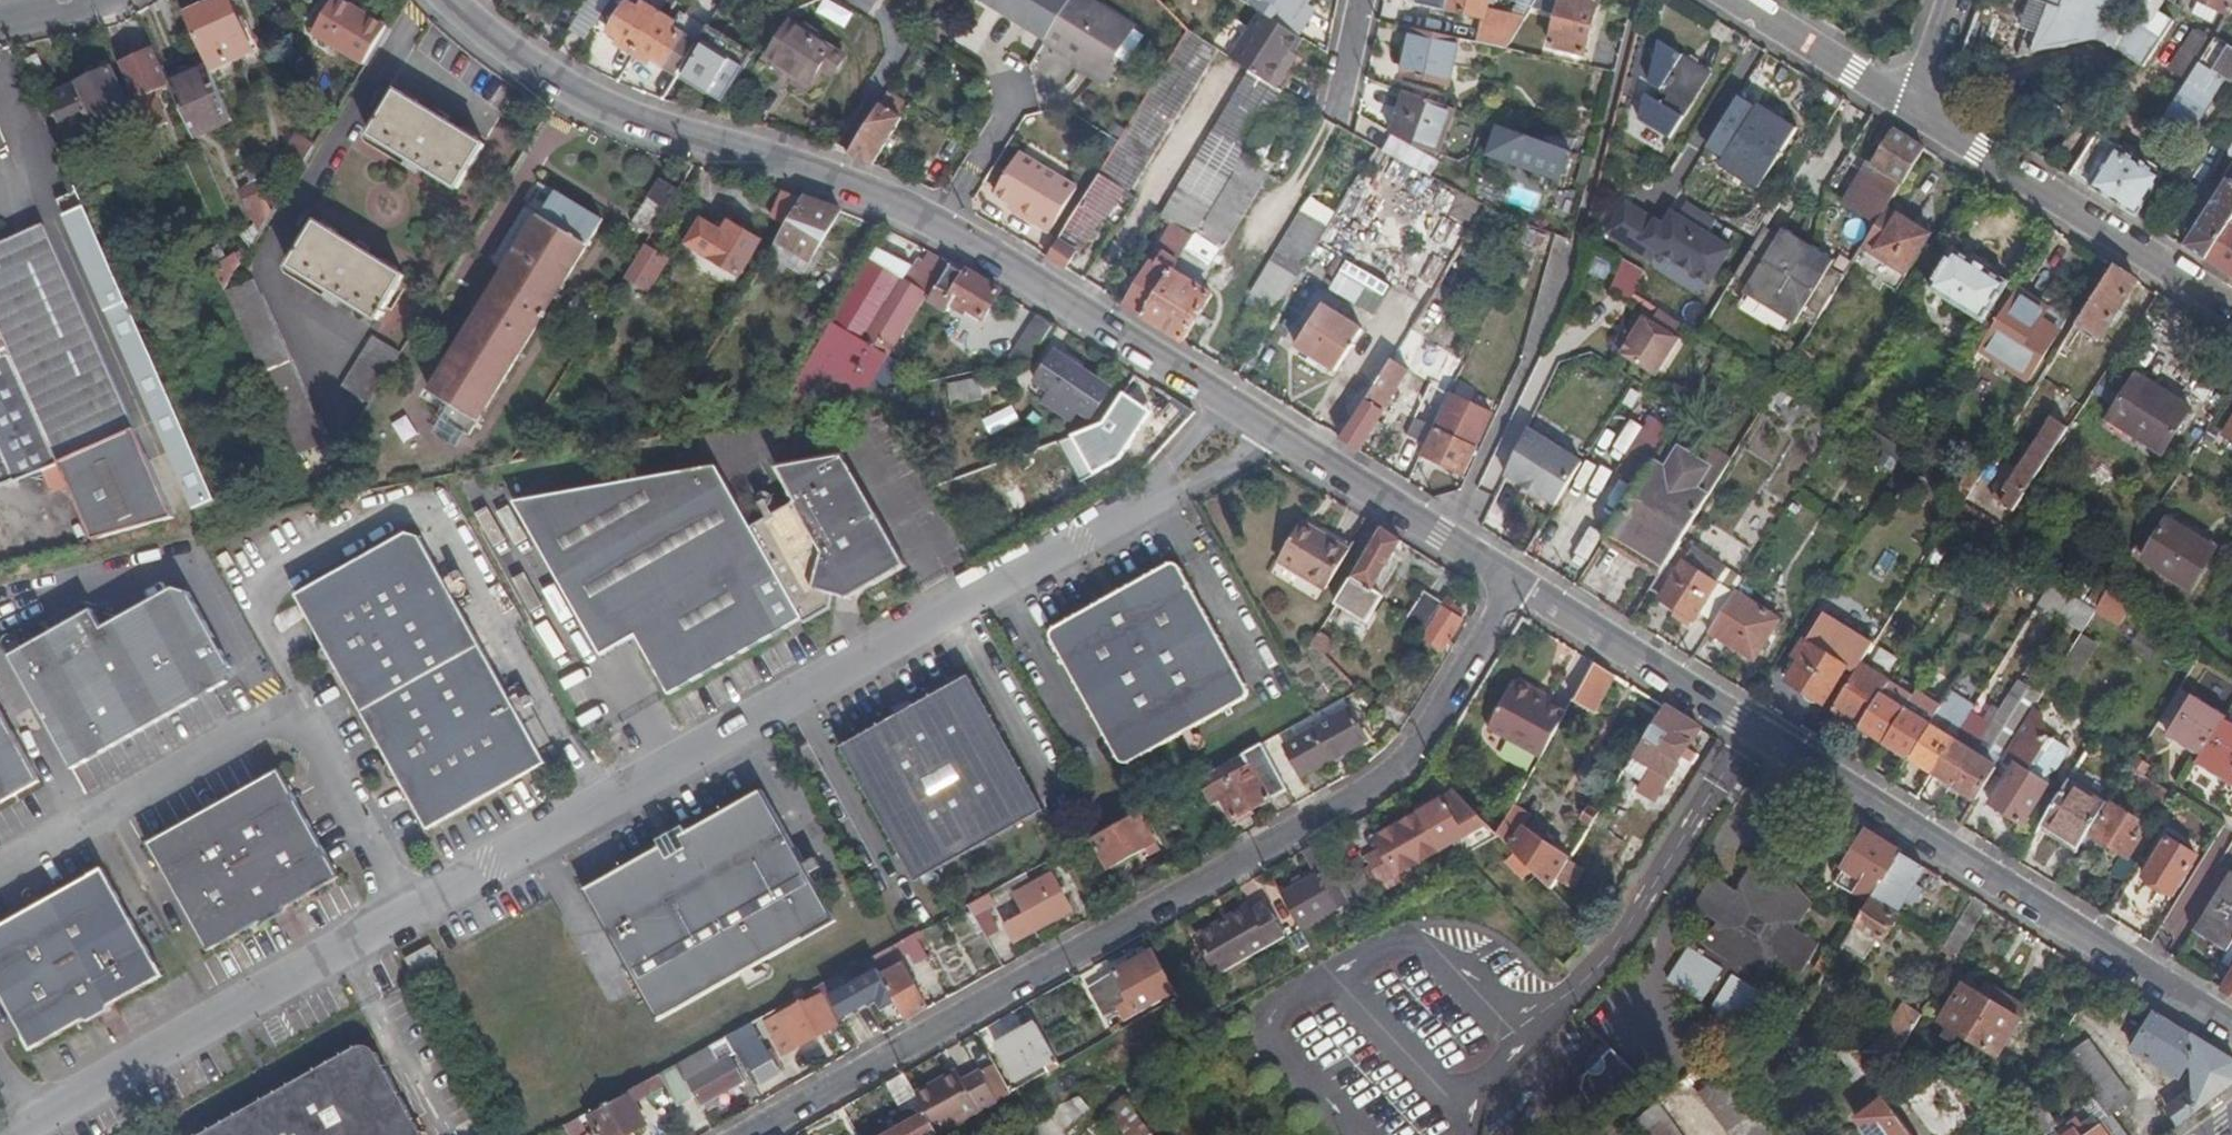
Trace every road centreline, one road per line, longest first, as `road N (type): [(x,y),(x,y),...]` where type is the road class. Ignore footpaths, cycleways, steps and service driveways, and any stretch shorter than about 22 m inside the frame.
road 1 (residential): [(1514,579),(1418,740),(1381,779),(738,1134)]
road 2 (residential): [(1222,401),(906,211),(797,168),(644,125),(557,87),(443,0)]
road 3 (residential): [(400,909),(1146,497)]
road 4 (residential): [(2231,1029),(1514,579)]
road 5 (residential): [(0,864),(291,707),(400,909)]
road 6 (residential): [(18,1123),(400,909)]
road 7 (residential): [(1918,115),(2231,309)]
road 8 (residential): [(1514,579),(1279,436)]
road 9 (residential): [(1732,0),(1918,115)]
road 10 (residential): [(1146,497),(1279,436)]
road 11 (residential): [(1222,401),(1146,497)]
road 12 (residential): [(1955,0),(1918,115)]

